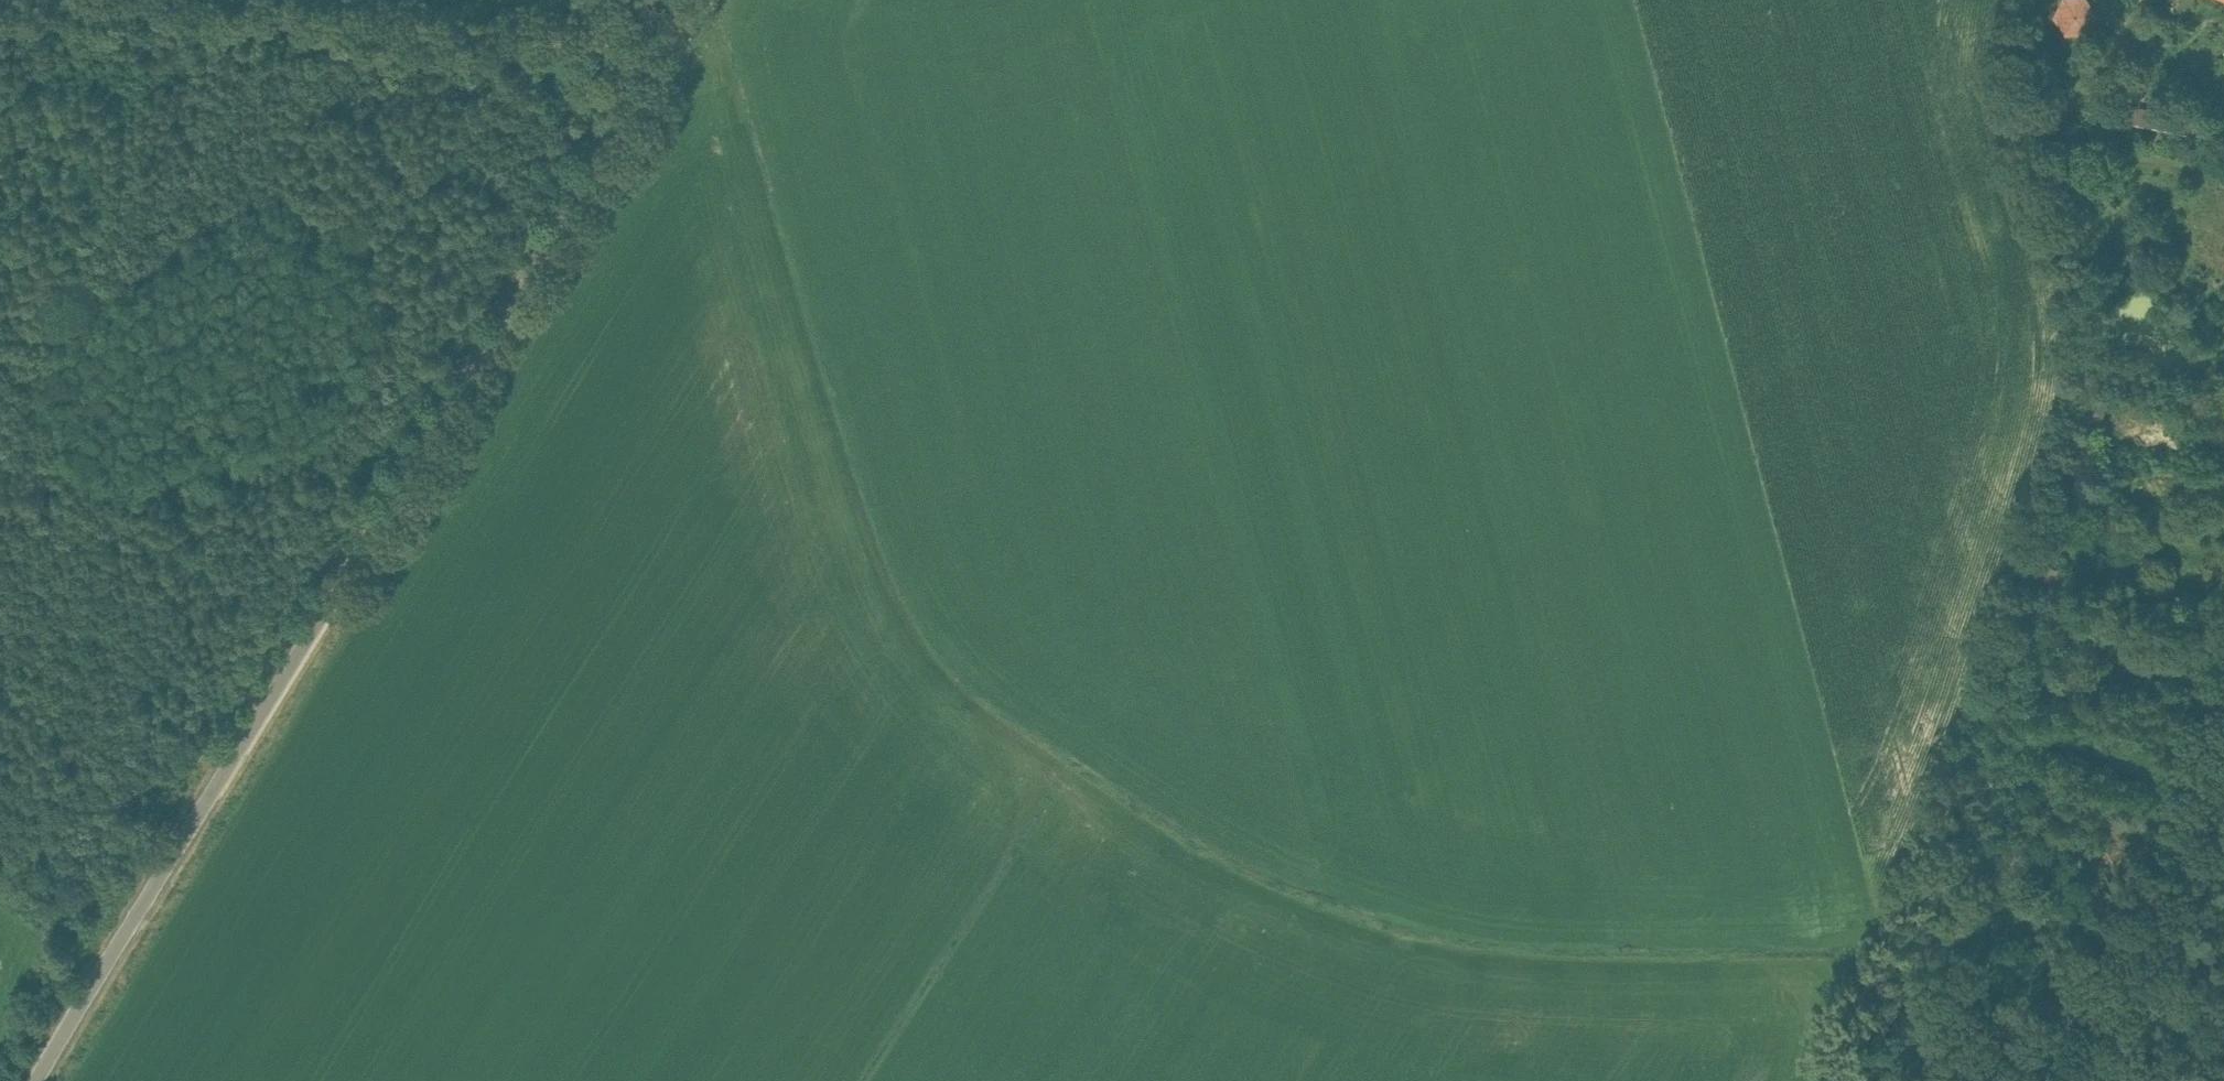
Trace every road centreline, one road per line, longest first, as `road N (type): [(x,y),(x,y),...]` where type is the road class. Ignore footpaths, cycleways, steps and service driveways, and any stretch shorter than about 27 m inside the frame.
road 1 (unclassified): [(31,1080),(704,0)]

